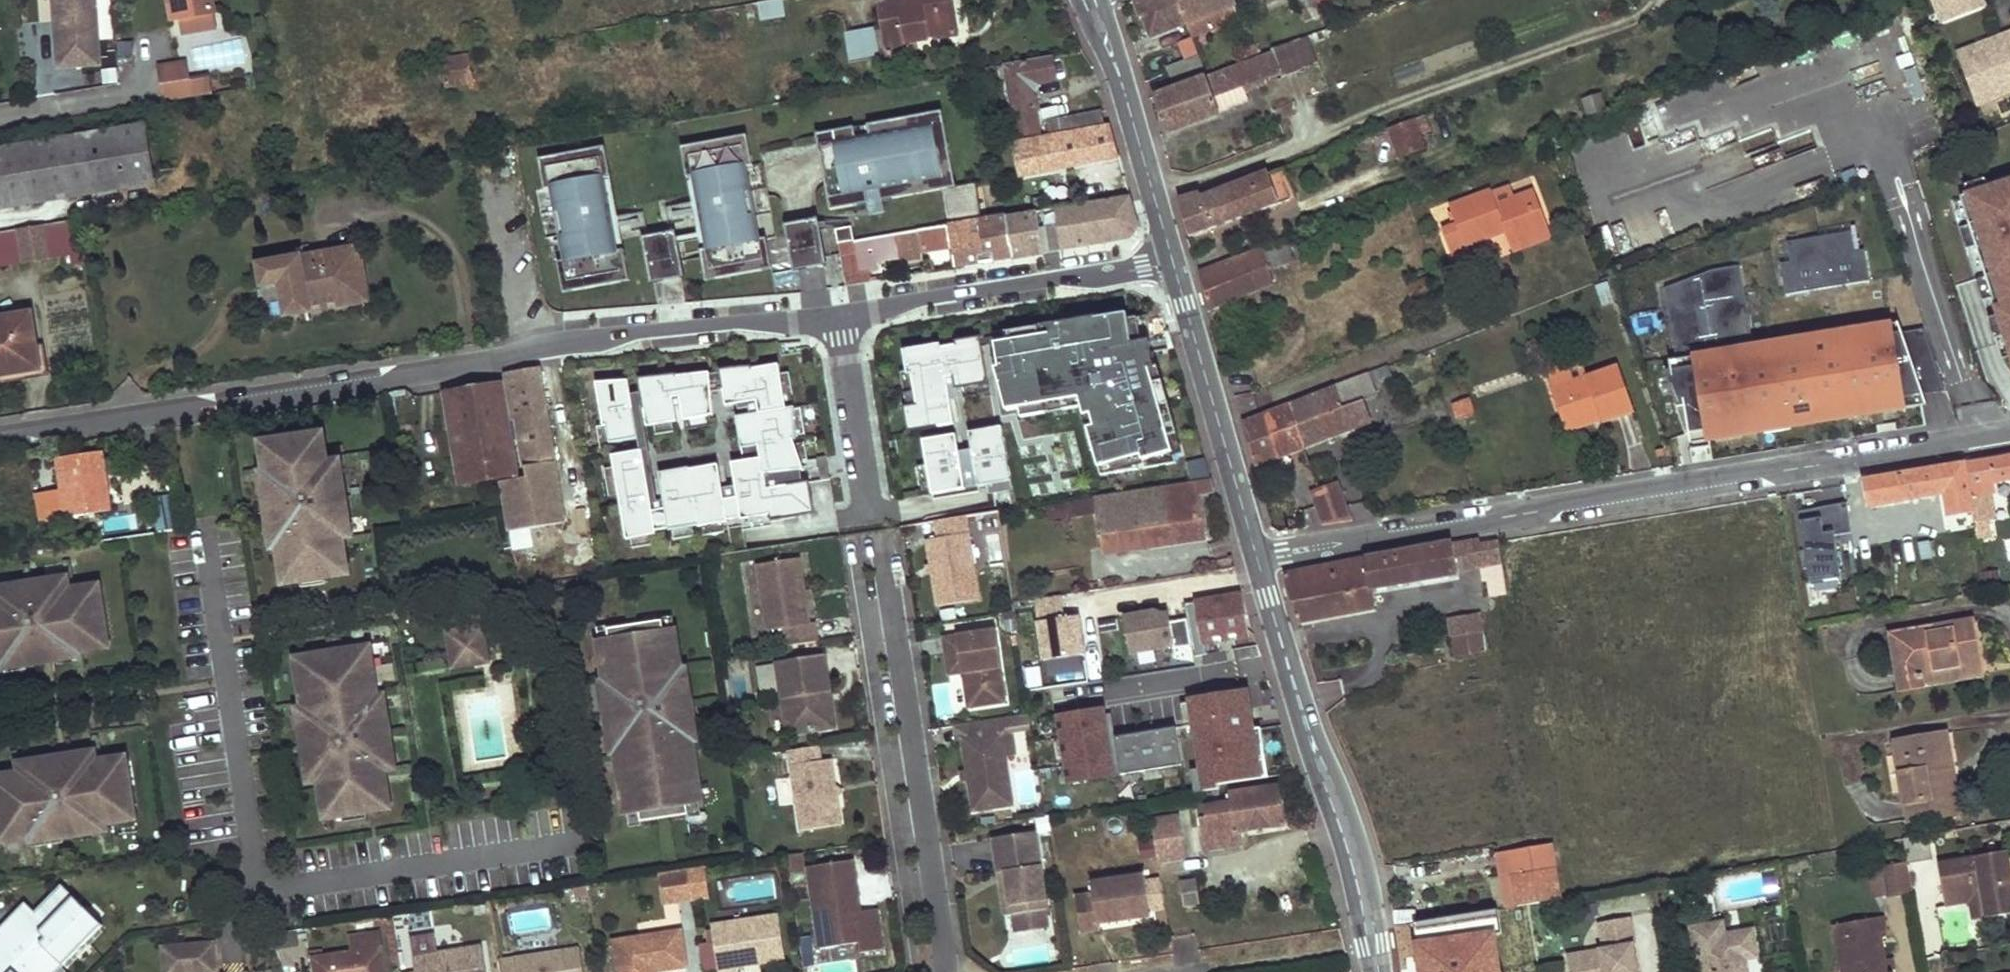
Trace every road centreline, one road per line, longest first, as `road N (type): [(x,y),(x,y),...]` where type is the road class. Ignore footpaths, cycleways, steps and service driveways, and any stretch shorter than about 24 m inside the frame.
road 1 (residential): [(836,315),(0,439)]
road 2 (residential): [(2009,430),(1257,556)]
road 3 (residential): [(938,971),(871,531)]
road 4 (residential): [(1379,971),(1347,832),(1257,556)]
road 5 (residential): [(200,518),(253,887)]
road 6 (residential): [(1174,265),(836,315)]
road 7 (residential): [(563,842),(253,887)]
road 8 (residential): [(1257,556),(1174,265)]
road 9 (residential): [(1174,265),(1091,0)]
road 10 (residential): [(836,315),(869,512)]

